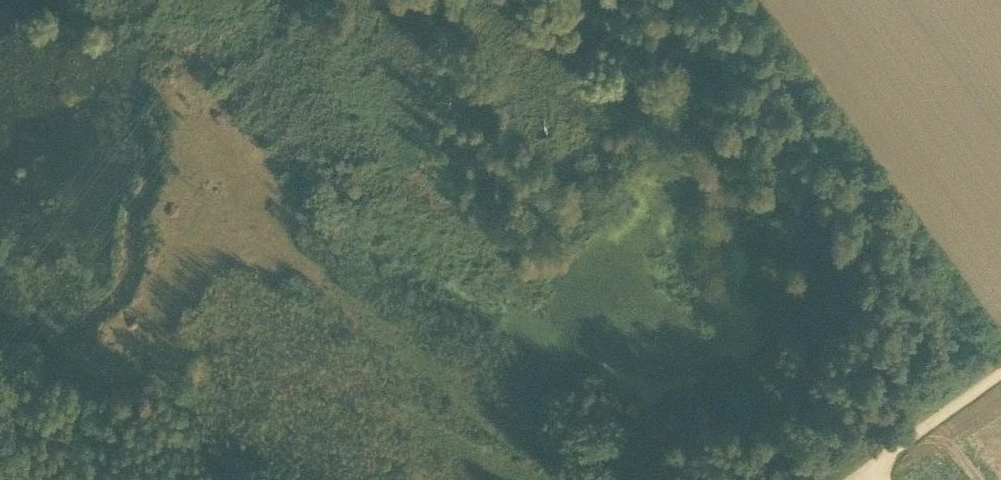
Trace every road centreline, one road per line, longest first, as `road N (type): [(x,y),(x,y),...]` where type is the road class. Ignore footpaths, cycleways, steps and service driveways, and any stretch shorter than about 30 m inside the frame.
road 1 (unclassified): [(1000,371),(867,467)]

